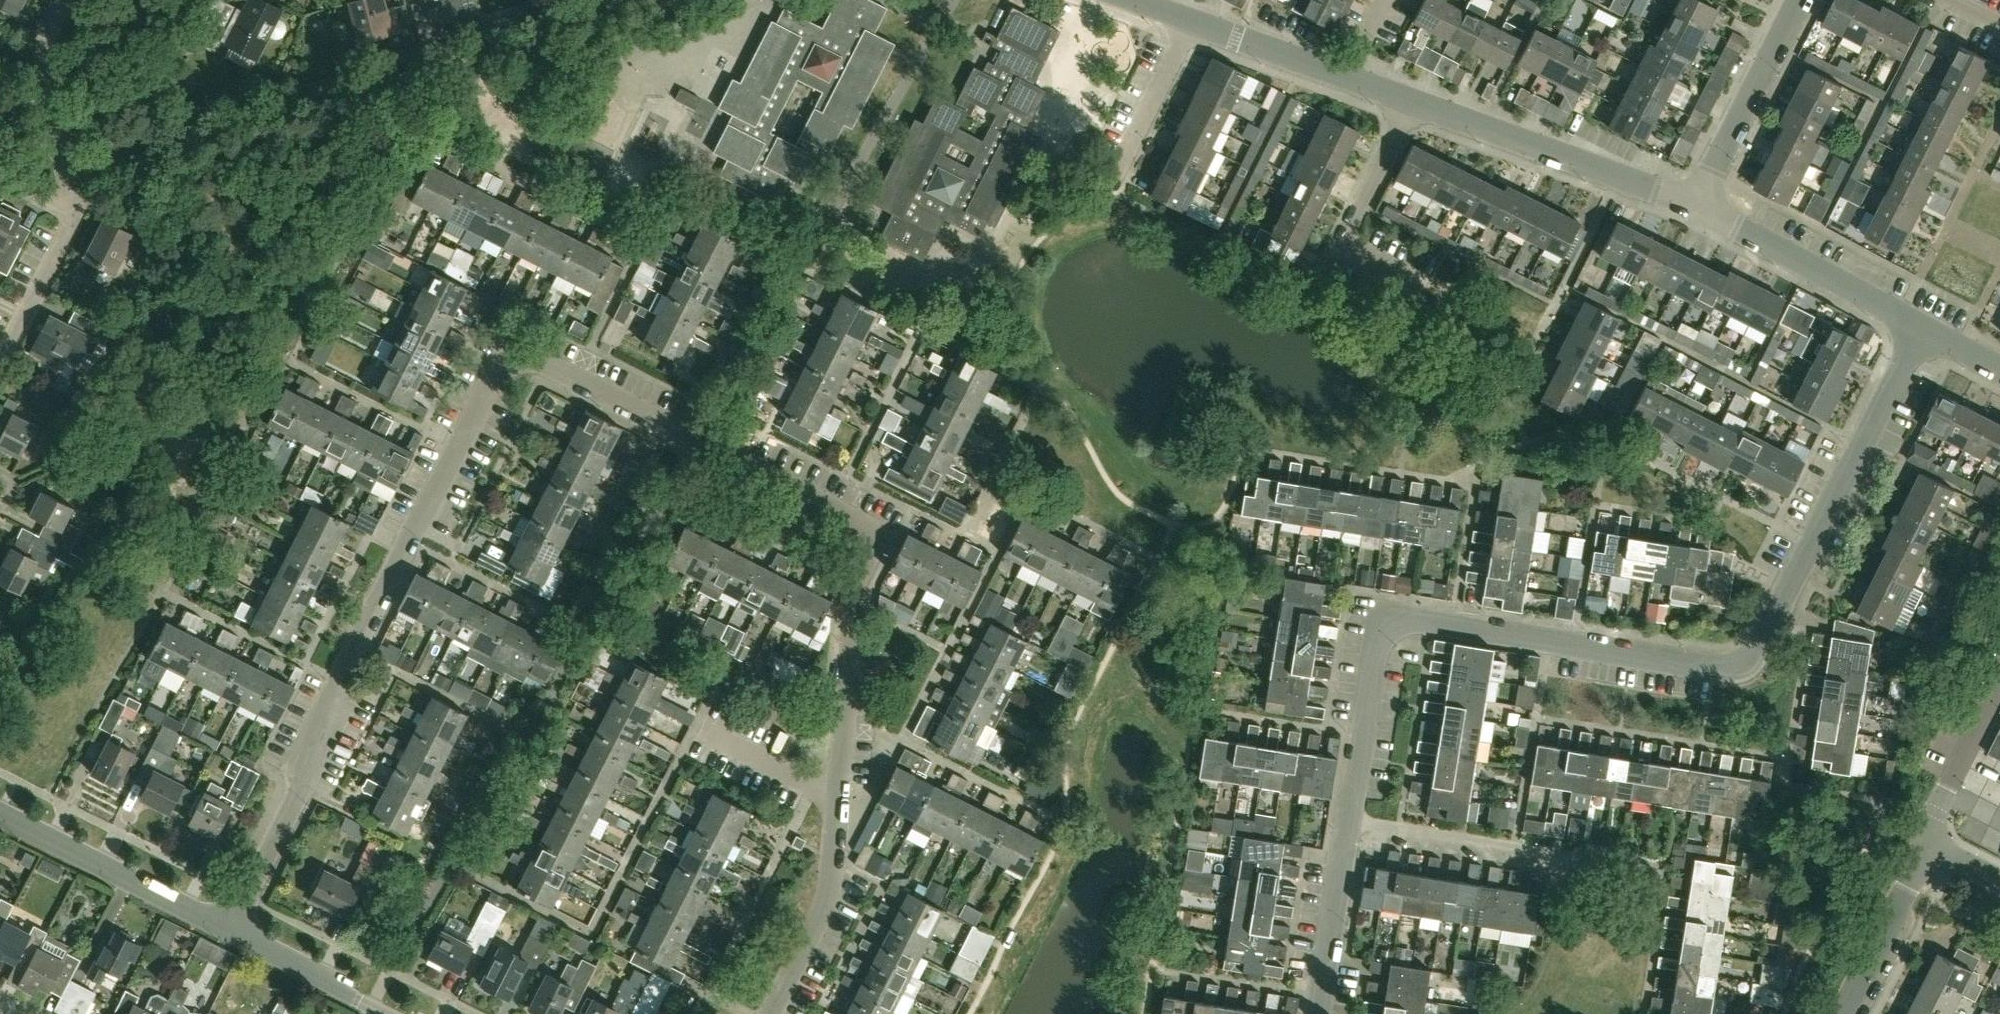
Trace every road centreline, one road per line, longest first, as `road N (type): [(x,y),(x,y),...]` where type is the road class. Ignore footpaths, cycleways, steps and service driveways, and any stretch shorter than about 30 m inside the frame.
road 1 (residential): [(229,928),(302,788),(337,682),(490,379),(504,359),(530,356),(863,525),(829,900),(770,1013)]
road 2 (residential): [(1349,820),(1377,639),(1386,623),(1431,621),(1724,669),(1742,663),(1759,647),(1923,329)]
road 3 (residential): [(1697,204),(1412,103)]
road 4 (residential): [(1625,865),(1349,820)]
road 5 (residential): [(1923,329),(1697,204)]
road 6 (tertiary): [(229,928),(0,814)]
road 7 (residential): [(677,0),(455,62)]
road 8 (residential): [(1697,204),(1800,0)]
road 9 (residential): [(1319,1013),(1349,820)]
road 10 (tertiary): [(1840,1013),(1925,845)]
road 11 (tertiary): [(387,1013),(229,928)]
road 12 (residential): [(1925,845),(1999,686)]
road 13 (residential): [(0,366),(75,215)]
road 14 (residential): [(1346,77),(1188,21)]
road 15 (residential): [(1115,170),(1188,21)]
road 16 (residential): [(1341,246),(1412,103)]
road 17 (residential): [(57,133),(44,44),(65,0)]

